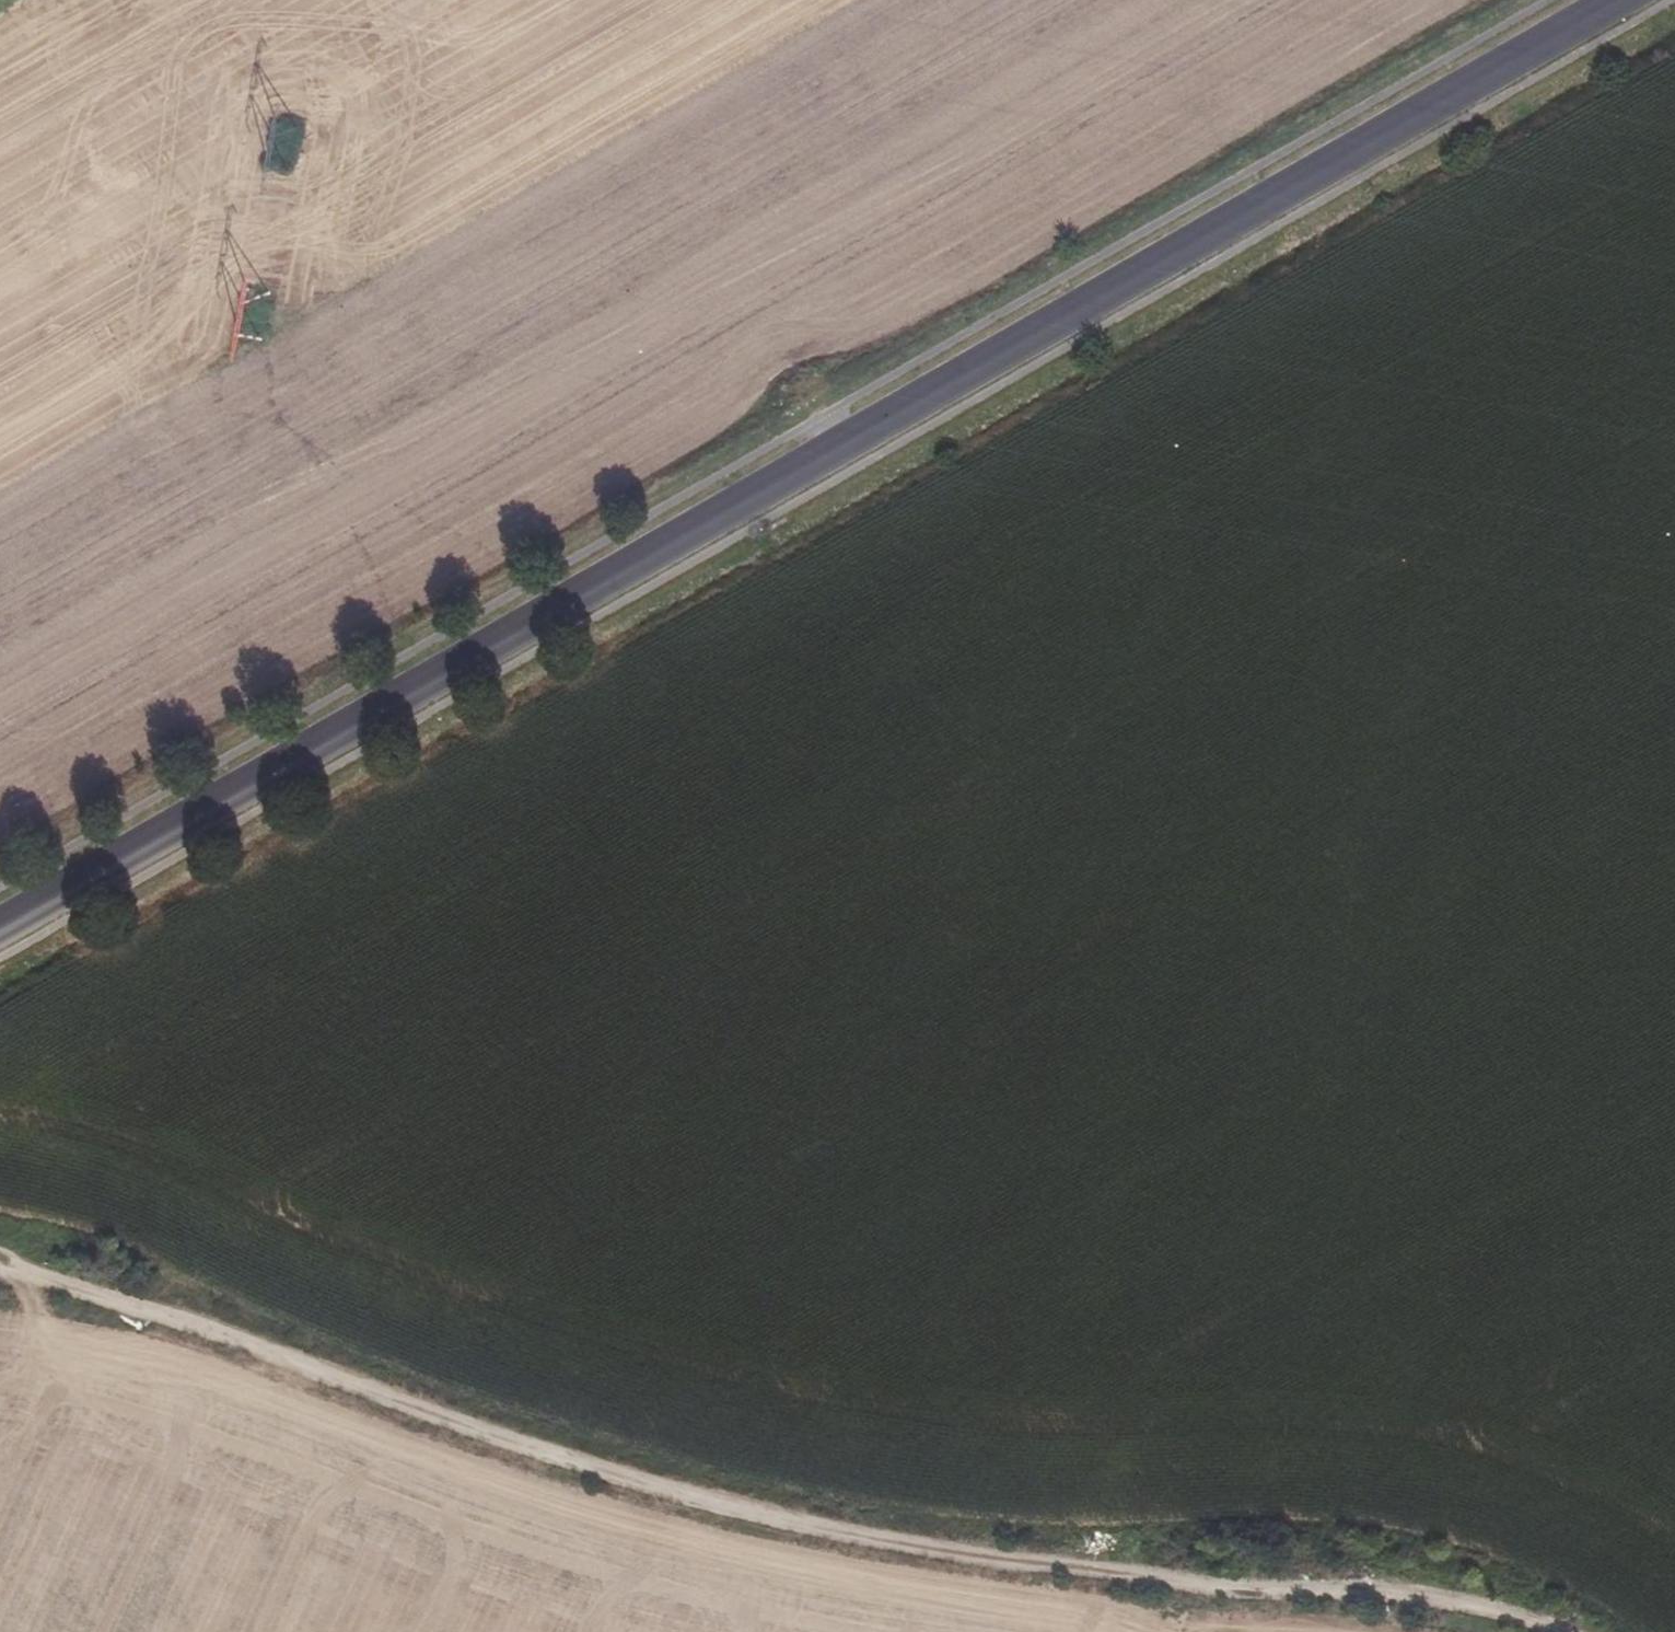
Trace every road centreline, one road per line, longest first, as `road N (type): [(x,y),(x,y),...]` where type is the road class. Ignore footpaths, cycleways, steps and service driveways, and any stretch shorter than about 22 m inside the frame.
road 1 (secondary): [(0,932),(1624,0)]
road 2 (track): [(0,1266),(727,1512),(1185,1585),(1500,1607),(1551,1631)]

